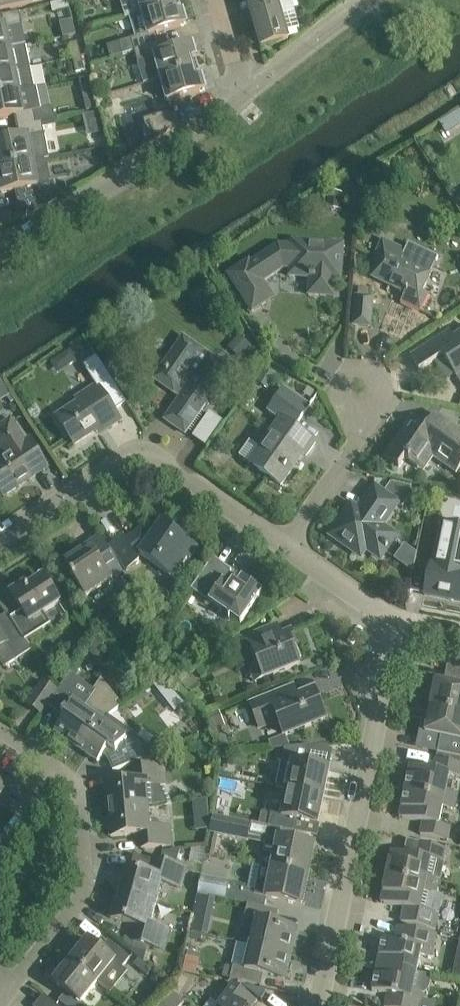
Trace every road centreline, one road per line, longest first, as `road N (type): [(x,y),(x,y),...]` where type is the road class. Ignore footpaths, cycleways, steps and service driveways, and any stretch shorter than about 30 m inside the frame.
road 1 (residential): [(317,1005),(403,621)]
road 2 (residential): [(0,239),(151,159),(244,86),(219,0)]
road 3 (residential): [(0,529),(139,440),(175,444),(293,542)]
road 4 (residential): [(1,1005),(81,894),(81,800),(70,765)]
road 5 (residential): [(293,542),(366,425)]
road 6 (residential): [(293,542),(403,621)]
road 7 (residential): [(366,425),(381,403),(382,381),(366,365),(344,369),(336,385),(348,402)]

